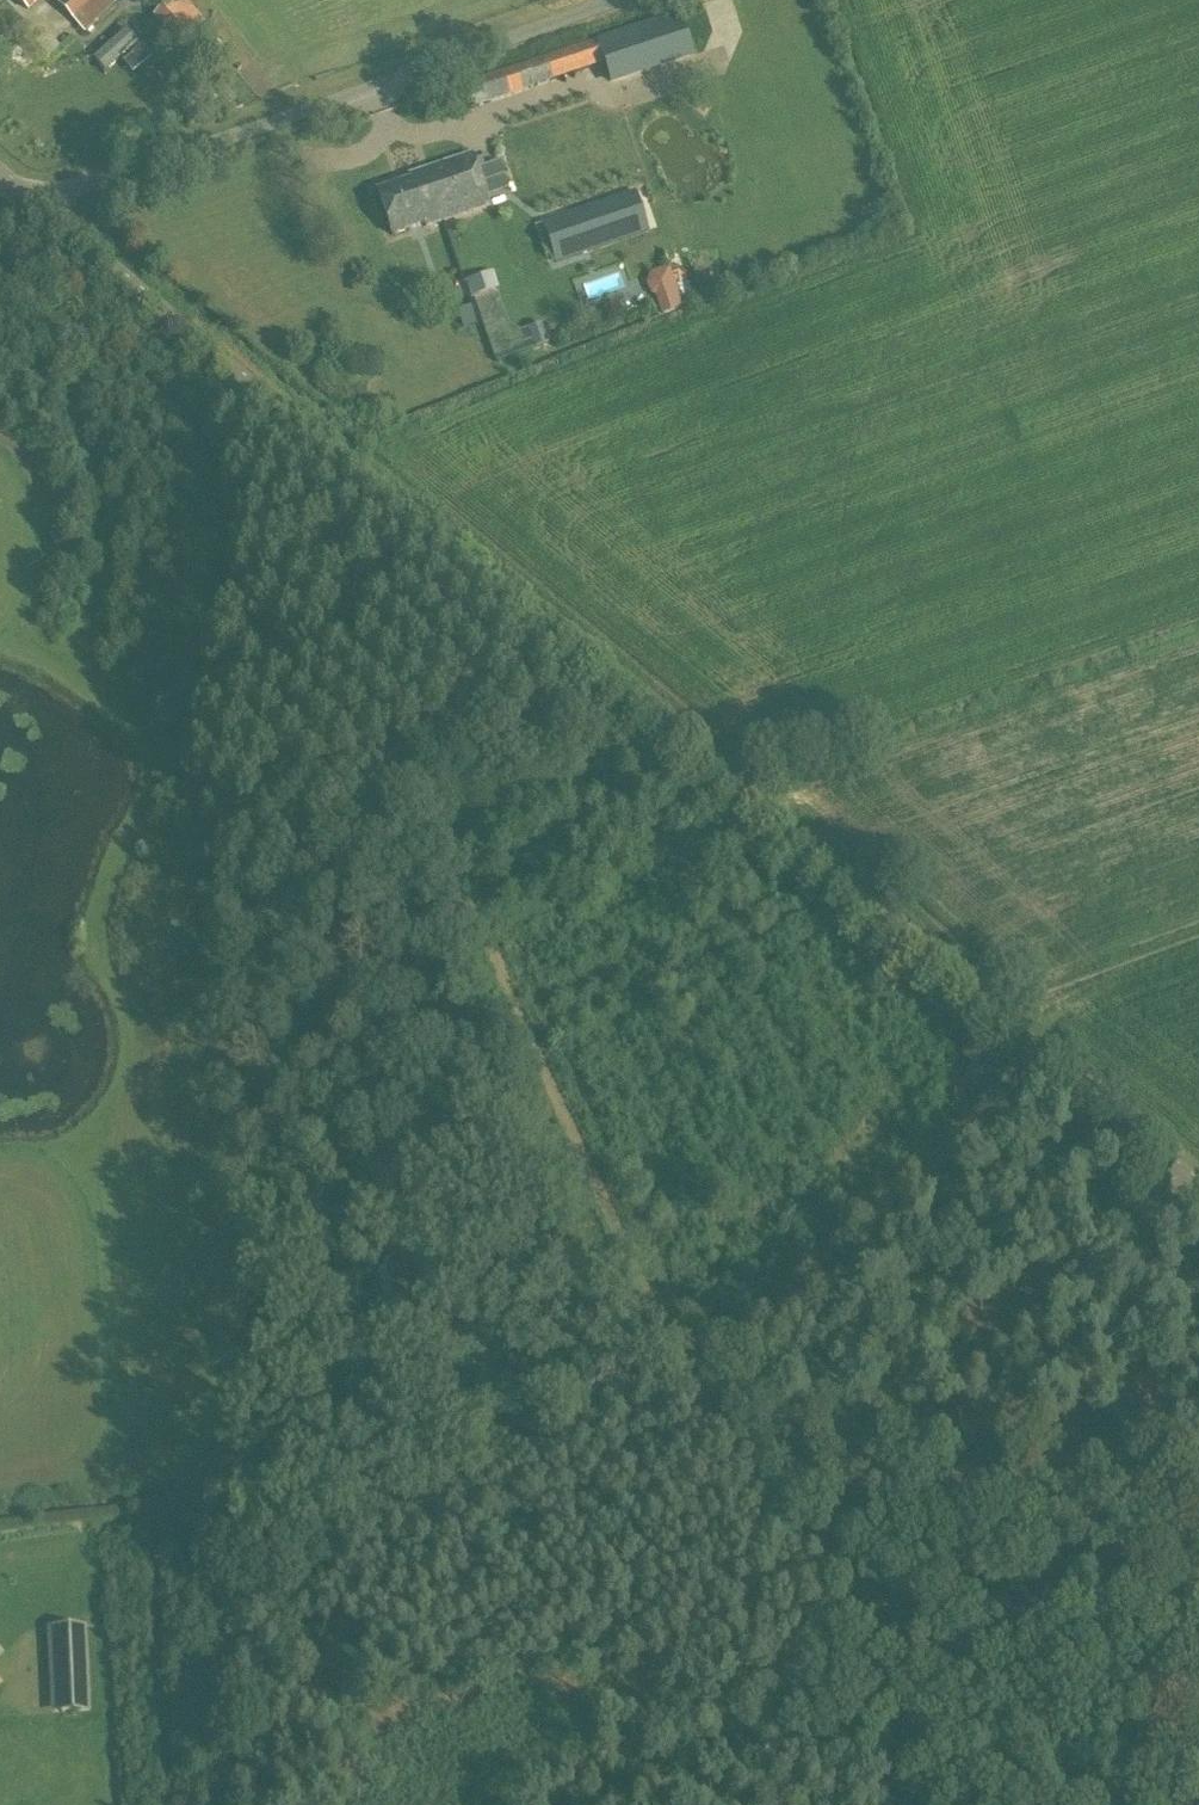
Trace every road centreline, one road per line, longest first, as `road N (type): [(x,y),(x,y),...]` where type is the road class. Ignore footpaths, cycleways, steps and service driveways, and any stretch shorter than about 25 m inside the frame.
road 1 (unclassified): [(1198,1198),(9,197)]
road 2 (unclassified): [(9,197),(67,189),(619,0)]

